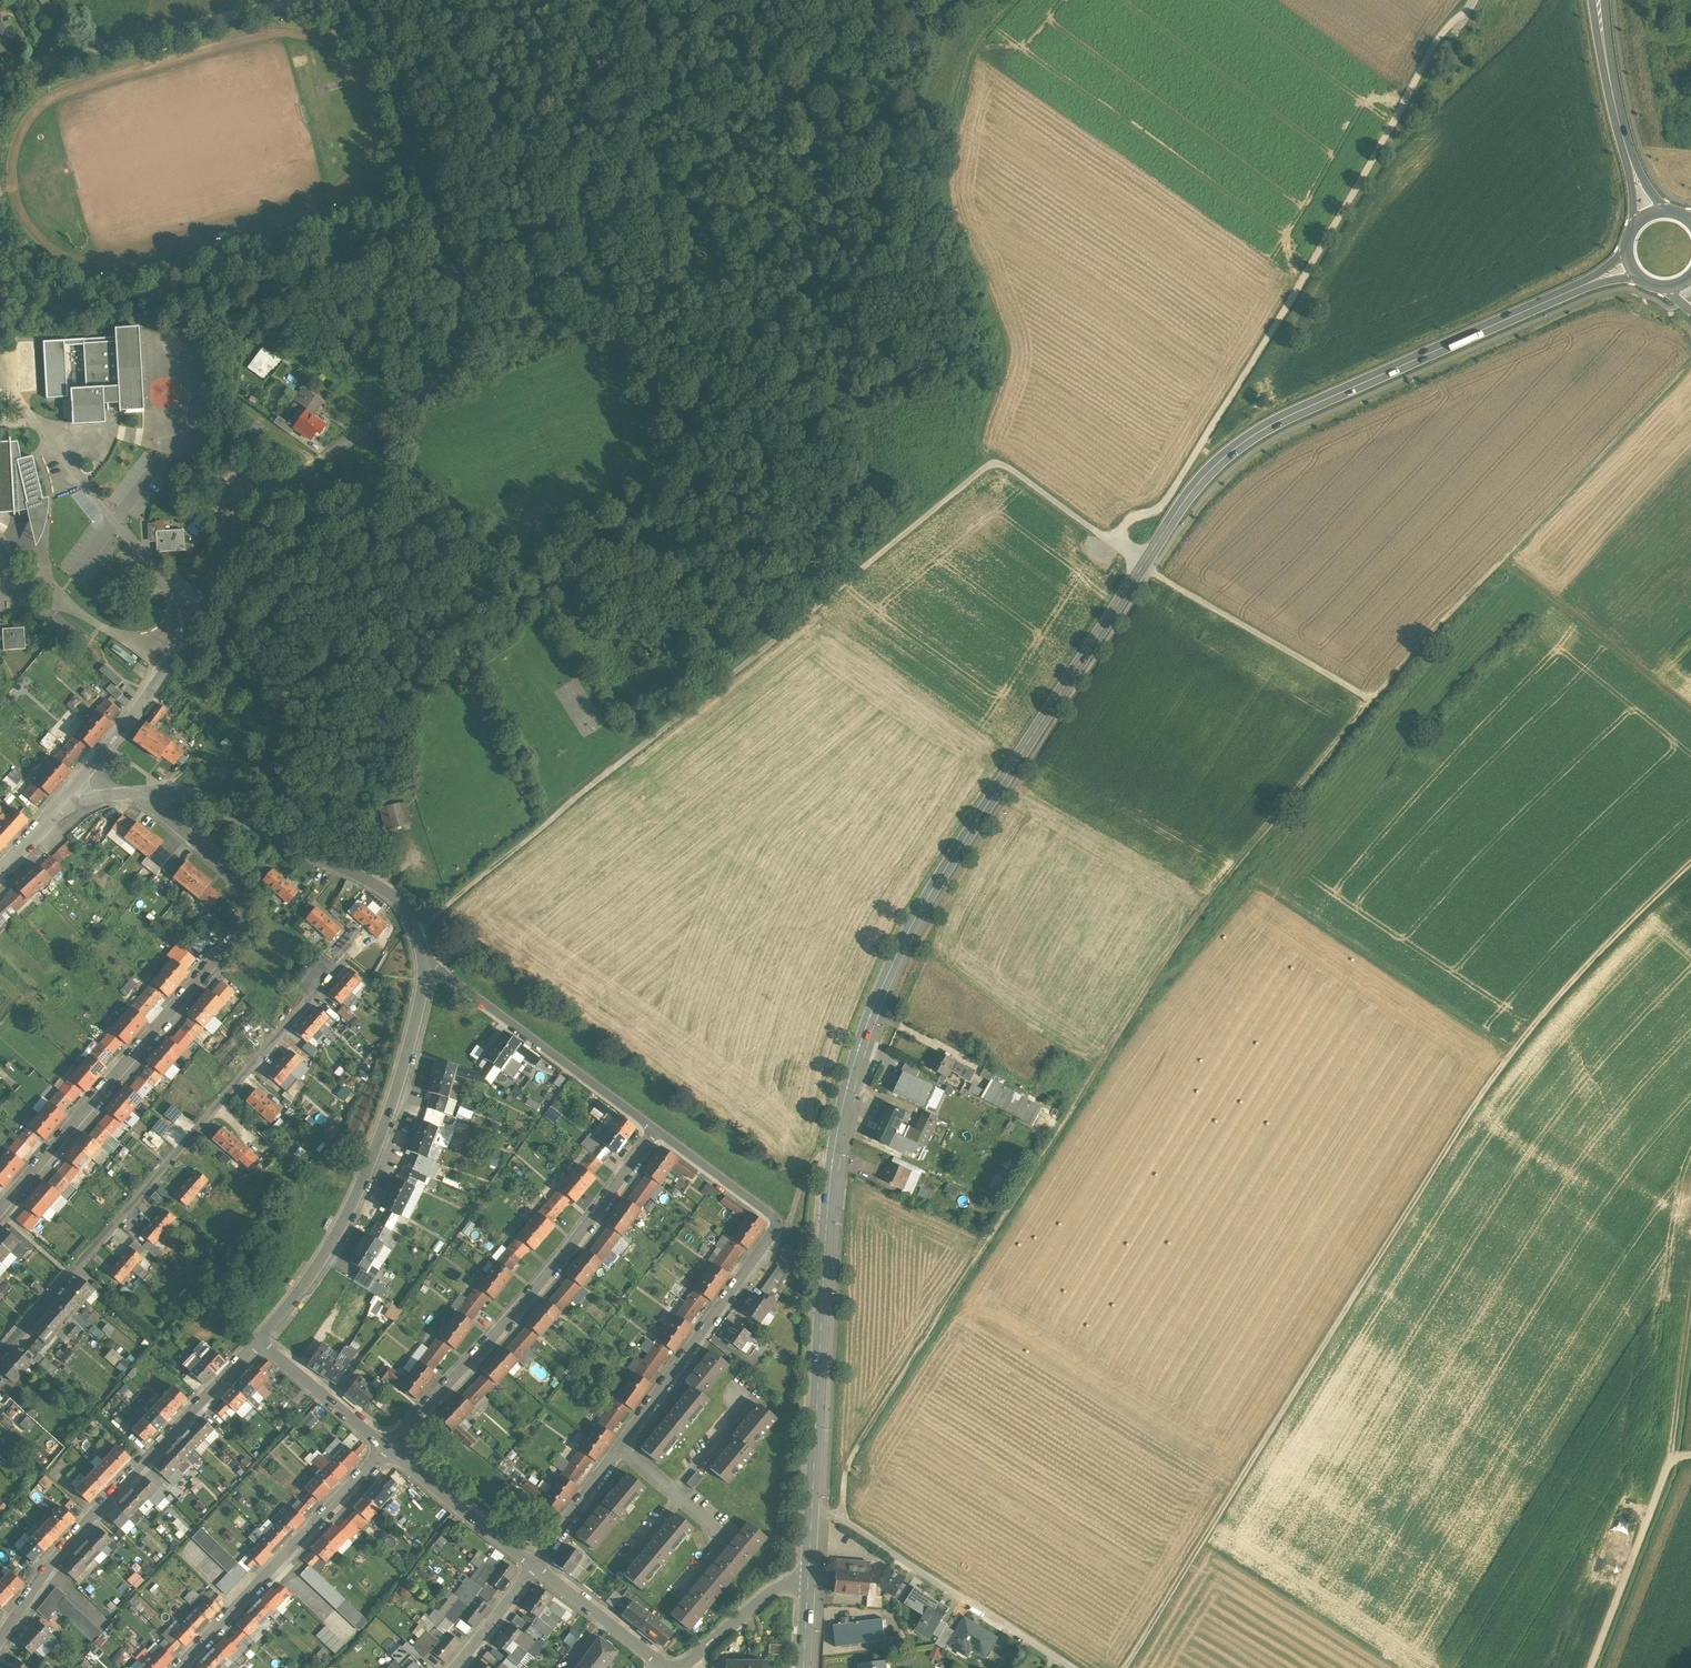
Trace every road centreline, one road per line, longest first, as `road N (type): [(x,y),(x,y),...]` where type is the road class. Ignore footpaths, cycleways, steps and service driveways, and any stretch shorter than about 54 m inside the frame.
road 1 (secondary): [(814,1502),(826,1216),(836,1135),(865,1027),(926,900),(1194,487),(1279,422),(1629,265)]
road 2 (track): [(416,934),(993,464),(1151,571),(1369,700)]
road 3 (track): [(1690,864),(1608,941),(1471,1111),(1128,1667)]
road 4 (track): [(1369,700),(1152,981),(857,1448),(842,1520)]
road 5 (track): [(1112,543),(1133,518),(1158,511),(1270,336),(1432,48),(1474,0)]
road 6 (unclassified): [(357,0),(460,279),(464,316),(441,375),(276,495)]
road 7 (residential): [(149,791),(158,811),(225,864),(245,892),(244,925),(0,1214)]
road 8 (track): [(993,464),(978,440),(1005,366),(1005,340),(951,202),(973,62),(1018,0)]
road 9 (residential): [(0,1355),(322,977)]
road 10 (track): [(1515,1051),(1252,888),(1195,952),(1152,981)]
road 11 (residential): [(619,1447),(779,1225),(654,1134)]
road 12 (residential): [(654,1134),(533,1290),(390,1447)]
road 13 (residential): [(425,969),(409,1049),(360,1193),(319,1265),(261,1338)]
road 14 (residential): [(261,1338),(42,1571),(0,1638)]
road 15 (residential): [(149,791),(203,800),(384,892),(412,919),(425,969)]
road 16 (residential): [(1077,1667),(814,1502)]
road 17 (residential): [(390,1447),(180,1667)]
road 18 (residential): [(654,1134),(425,969)]
road 19 (track): [(1503,562),(1690,362)]
road 20 (residential): [(73,790),(166,669),(229,568)]
road 21 (track): [(1591,1667),(1669,1459),(1690,1457)]
road 22 (track): [(1690,708),(1503,562)]
road 23 (secondary): [(1650,213),(1618,116),(1599,0)]
road 24 (track): [(1369,700),(1503,562)]
road 25 (residential): [(390,1447),(534,1565)]
road 26 (residential): [(261,1338),(390,1447)]
road 27 (residential): [(534,1565),(663,1667)]
road 28 (residential): [(679,1497),(725,1535),(669,1609)]
road 29 (residential): [(534,1565),(619,1447)]
road 30 (residential): [(692,1658),(769,1593),(807,1582)]
road 31 (residential): [(455,1667),(534,1565)]
road 32 (track): [(1669,1459),(1690,1337)]

